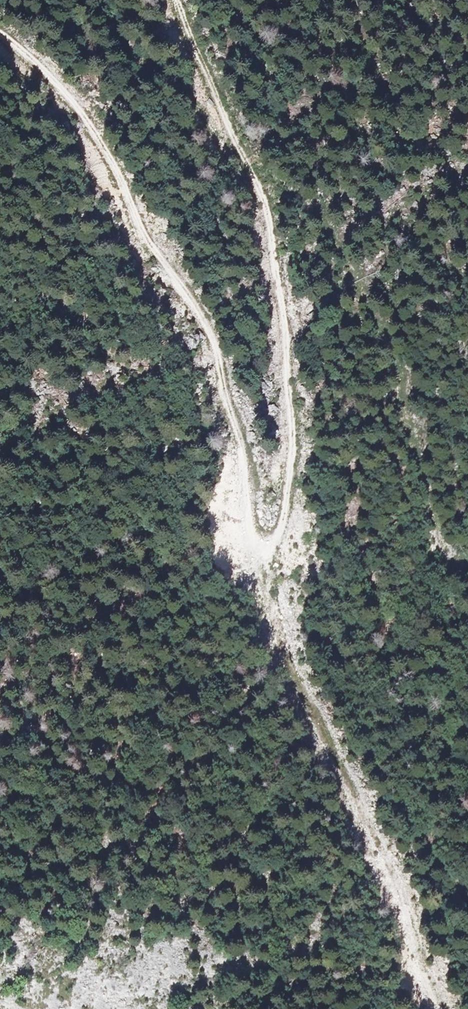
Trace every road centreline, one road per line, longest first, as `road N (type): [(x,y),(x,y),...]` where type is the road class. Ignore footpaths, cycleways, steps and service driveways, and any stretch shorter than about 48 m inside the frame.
road 1 (track): [(0,35),(42,66),(97,133),(144,237),(205,329),(244,456),(242,514),(249,539),(263,549),(283,532),(294,449),(284,317),(258,185),(178,0)]
road 2 (track): [(263,549),(273,611),(447,1008)]

